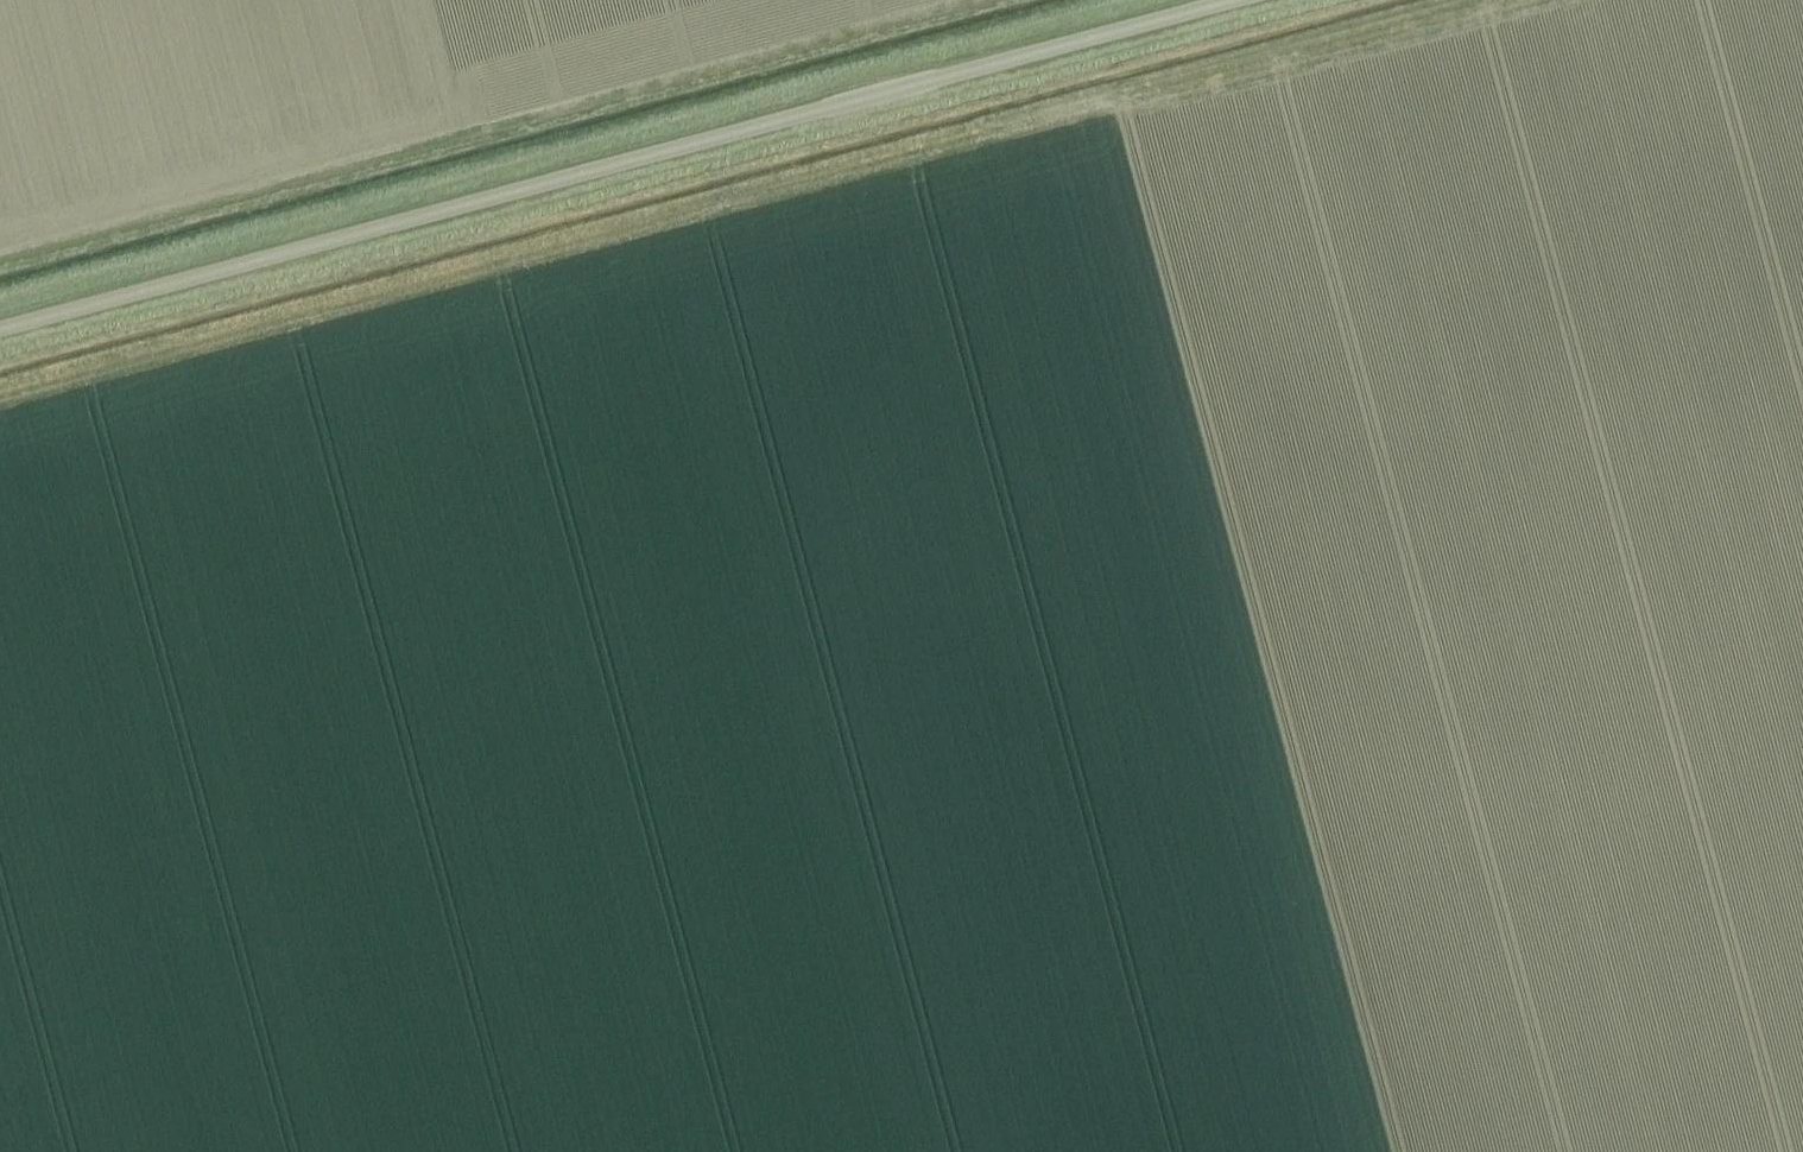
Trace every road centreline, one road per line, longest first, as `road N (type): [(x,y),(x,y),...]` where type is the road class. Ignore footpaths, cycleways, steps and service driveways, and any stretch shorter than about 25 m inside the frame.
road 1 (unclassified): [(0,336),(1226,0)]

